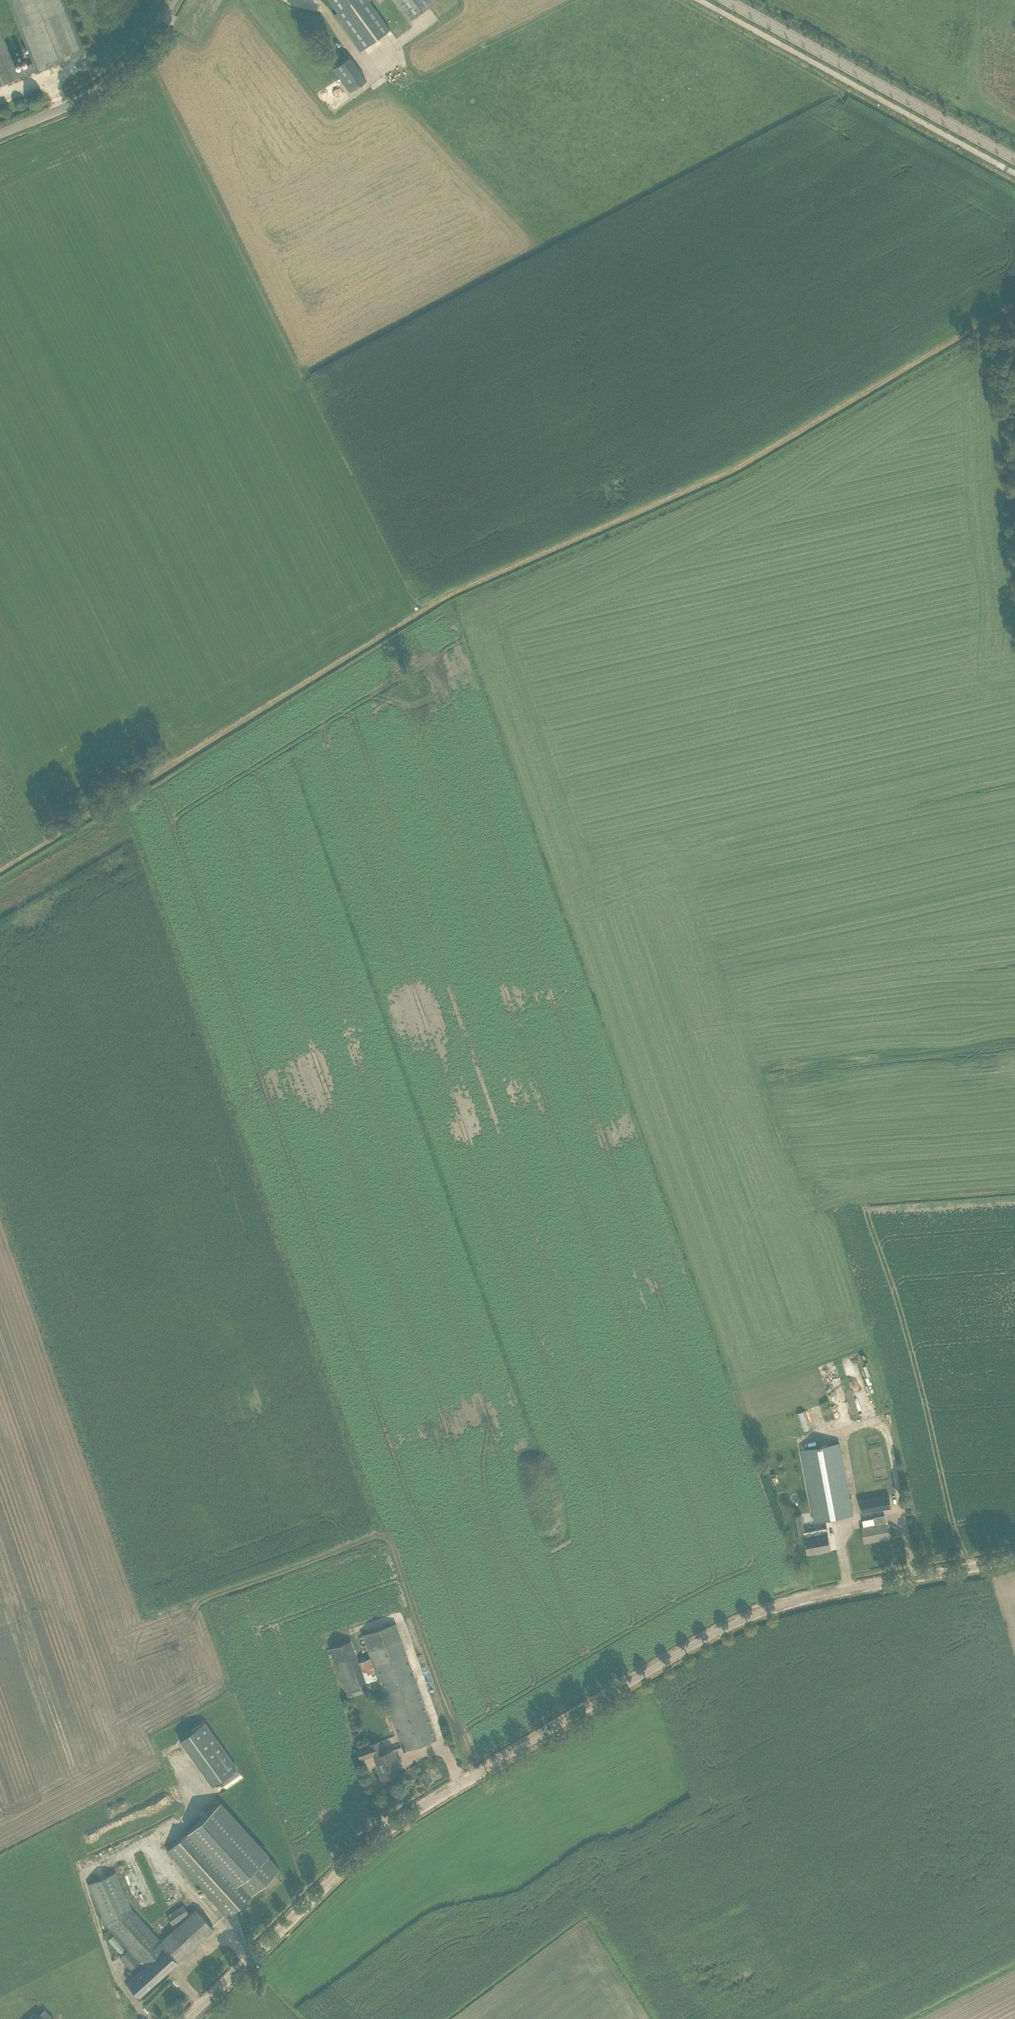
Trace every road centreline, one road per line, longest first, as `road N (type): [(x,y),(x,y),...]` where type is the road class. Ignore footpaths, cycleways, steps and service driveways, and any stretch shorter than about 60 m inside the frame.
road 1 (unclassified): [(188,2018),(396,1821),(712,1632),(826,1592),(1014,1558)]
road 2 (track): [(476,1773),(388,1537),(198,1601)]
road 3 (tertiary): [(1014,159),(726,0)]
road 4 (unclassified): [(0,133),(107,82),(173,0)]

